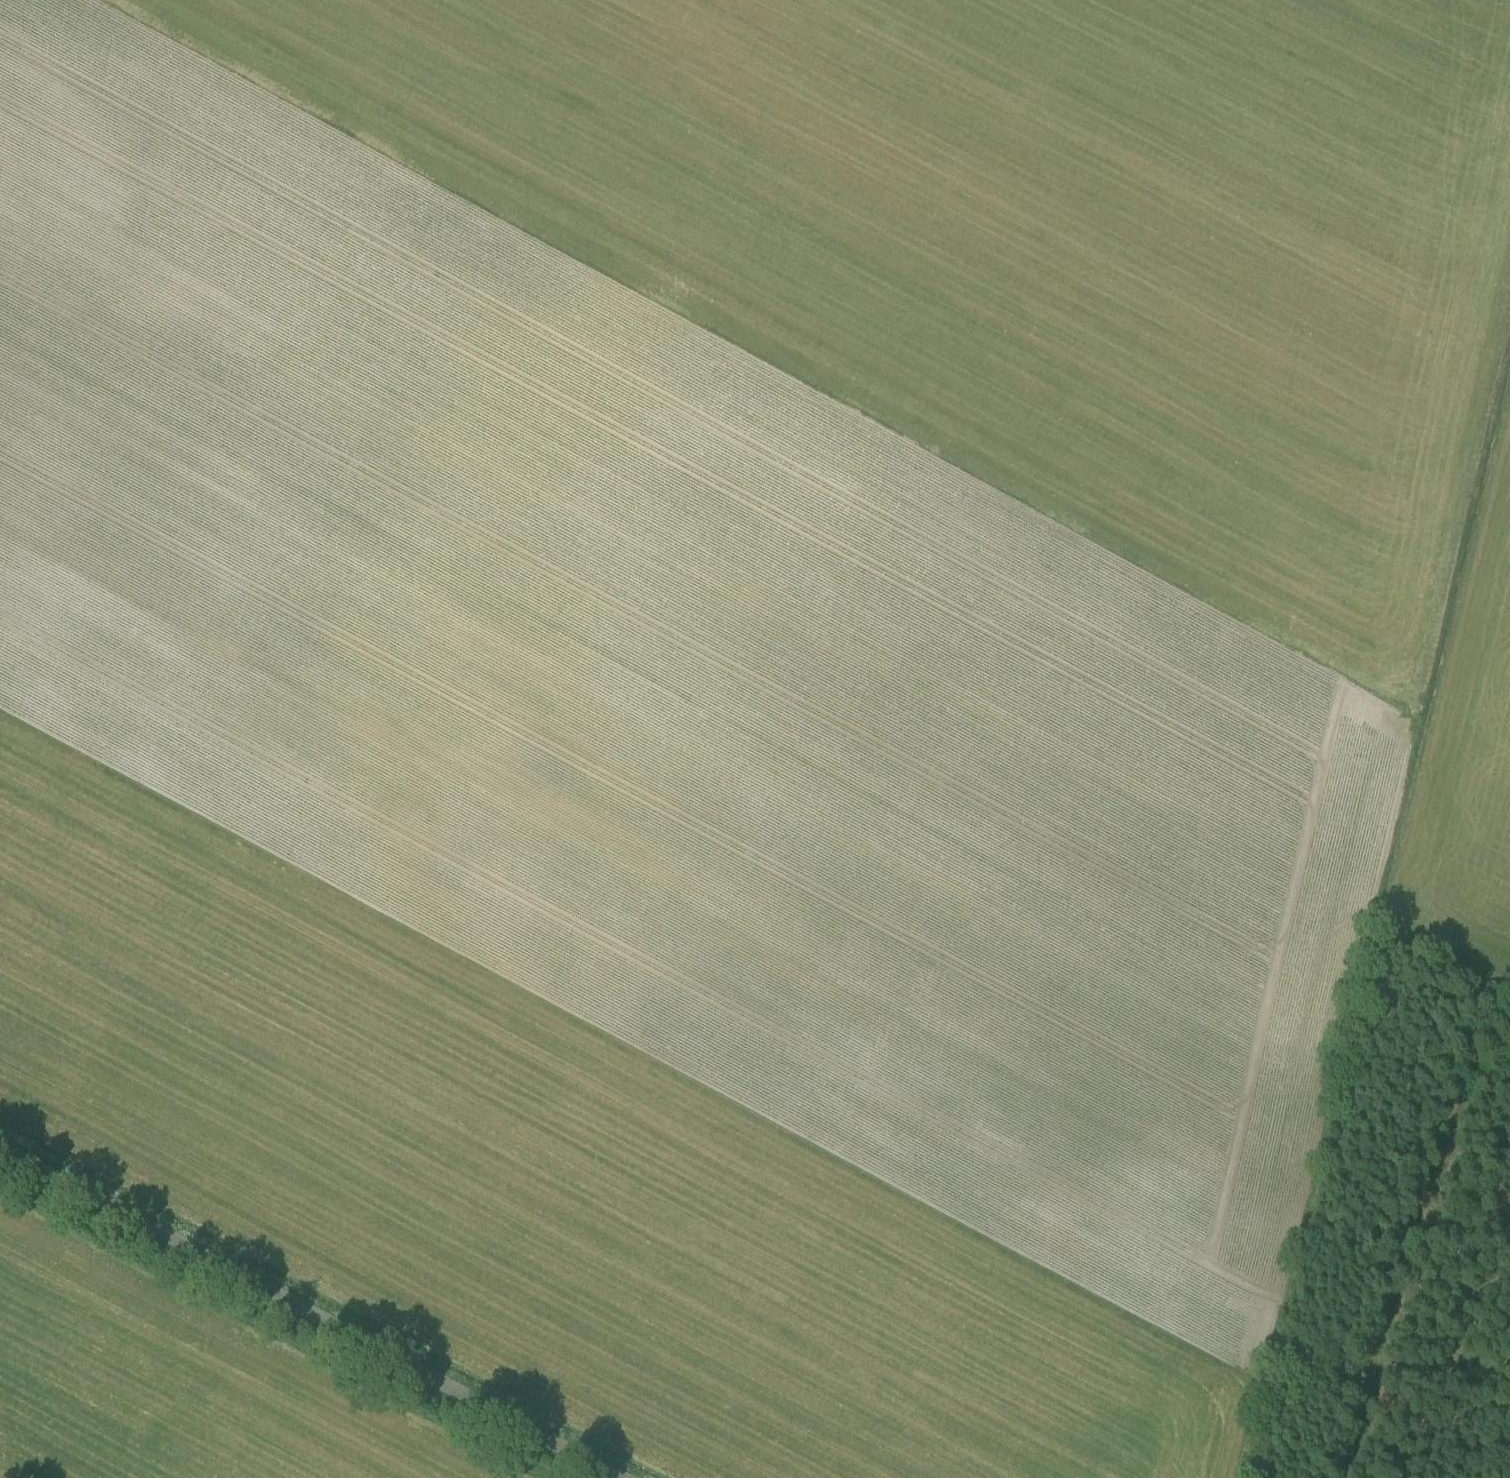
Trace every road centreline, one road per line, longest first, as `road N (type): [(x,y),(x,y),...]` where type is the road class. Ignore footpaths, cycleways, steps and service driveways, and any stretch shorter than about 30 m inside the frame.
road 1 (unclassified): [(619,1477),(0,1148)]

